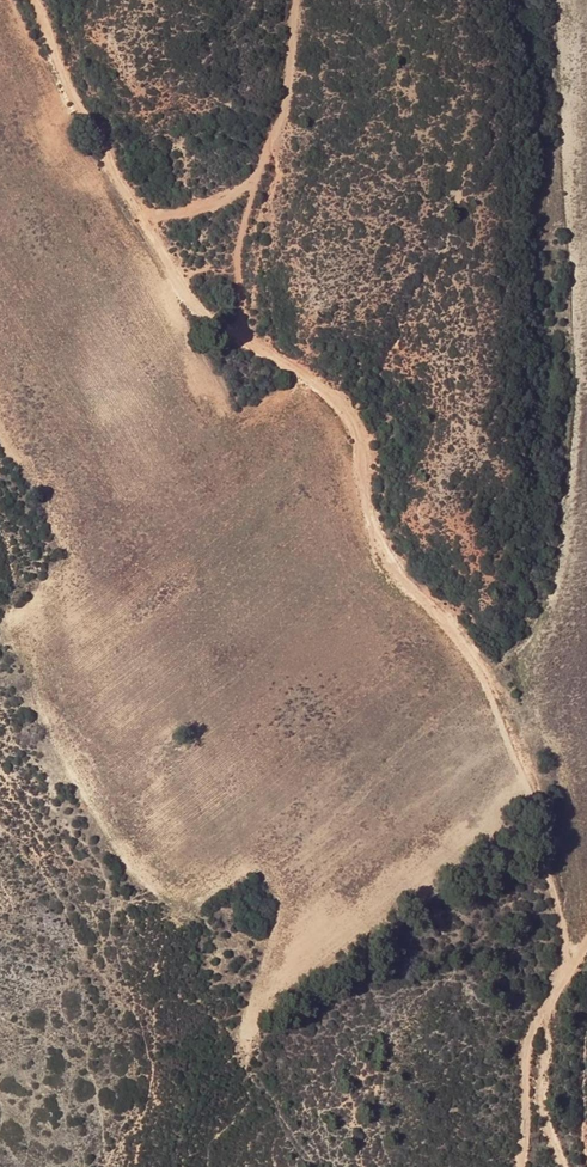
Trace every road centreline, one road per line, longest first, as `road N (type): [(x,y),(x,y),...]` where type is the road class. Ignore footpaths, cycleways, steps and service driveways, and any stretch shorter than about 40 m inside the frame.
road 1 (track): [(292,0),(289,69),(238,233),(241,331),(328,389),(348,420),(377,527),(417,590),(473,639),(528,768),(565,956)]
road 2 (track): [(37,0),(74,97),(208,321),(241,331)]
road 3 (track): [(565,956),(521,1166)]

